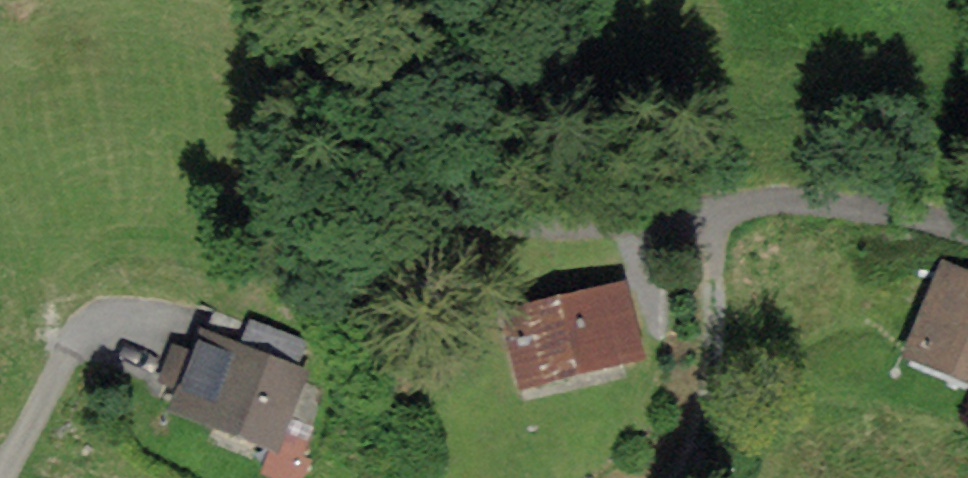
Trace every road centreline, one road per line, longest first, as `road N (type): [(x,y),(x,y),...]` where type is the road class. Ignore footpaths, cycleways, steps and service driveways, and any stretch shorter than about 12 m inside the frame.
road 1 (residential): [(230,0),(267,156),(358,191),(676,216),(772,200),(967,228)]
road 2 (track): [(701,477),(719,428),(713,210)]
road 3 (residential): [(7,477),(85,326)]

